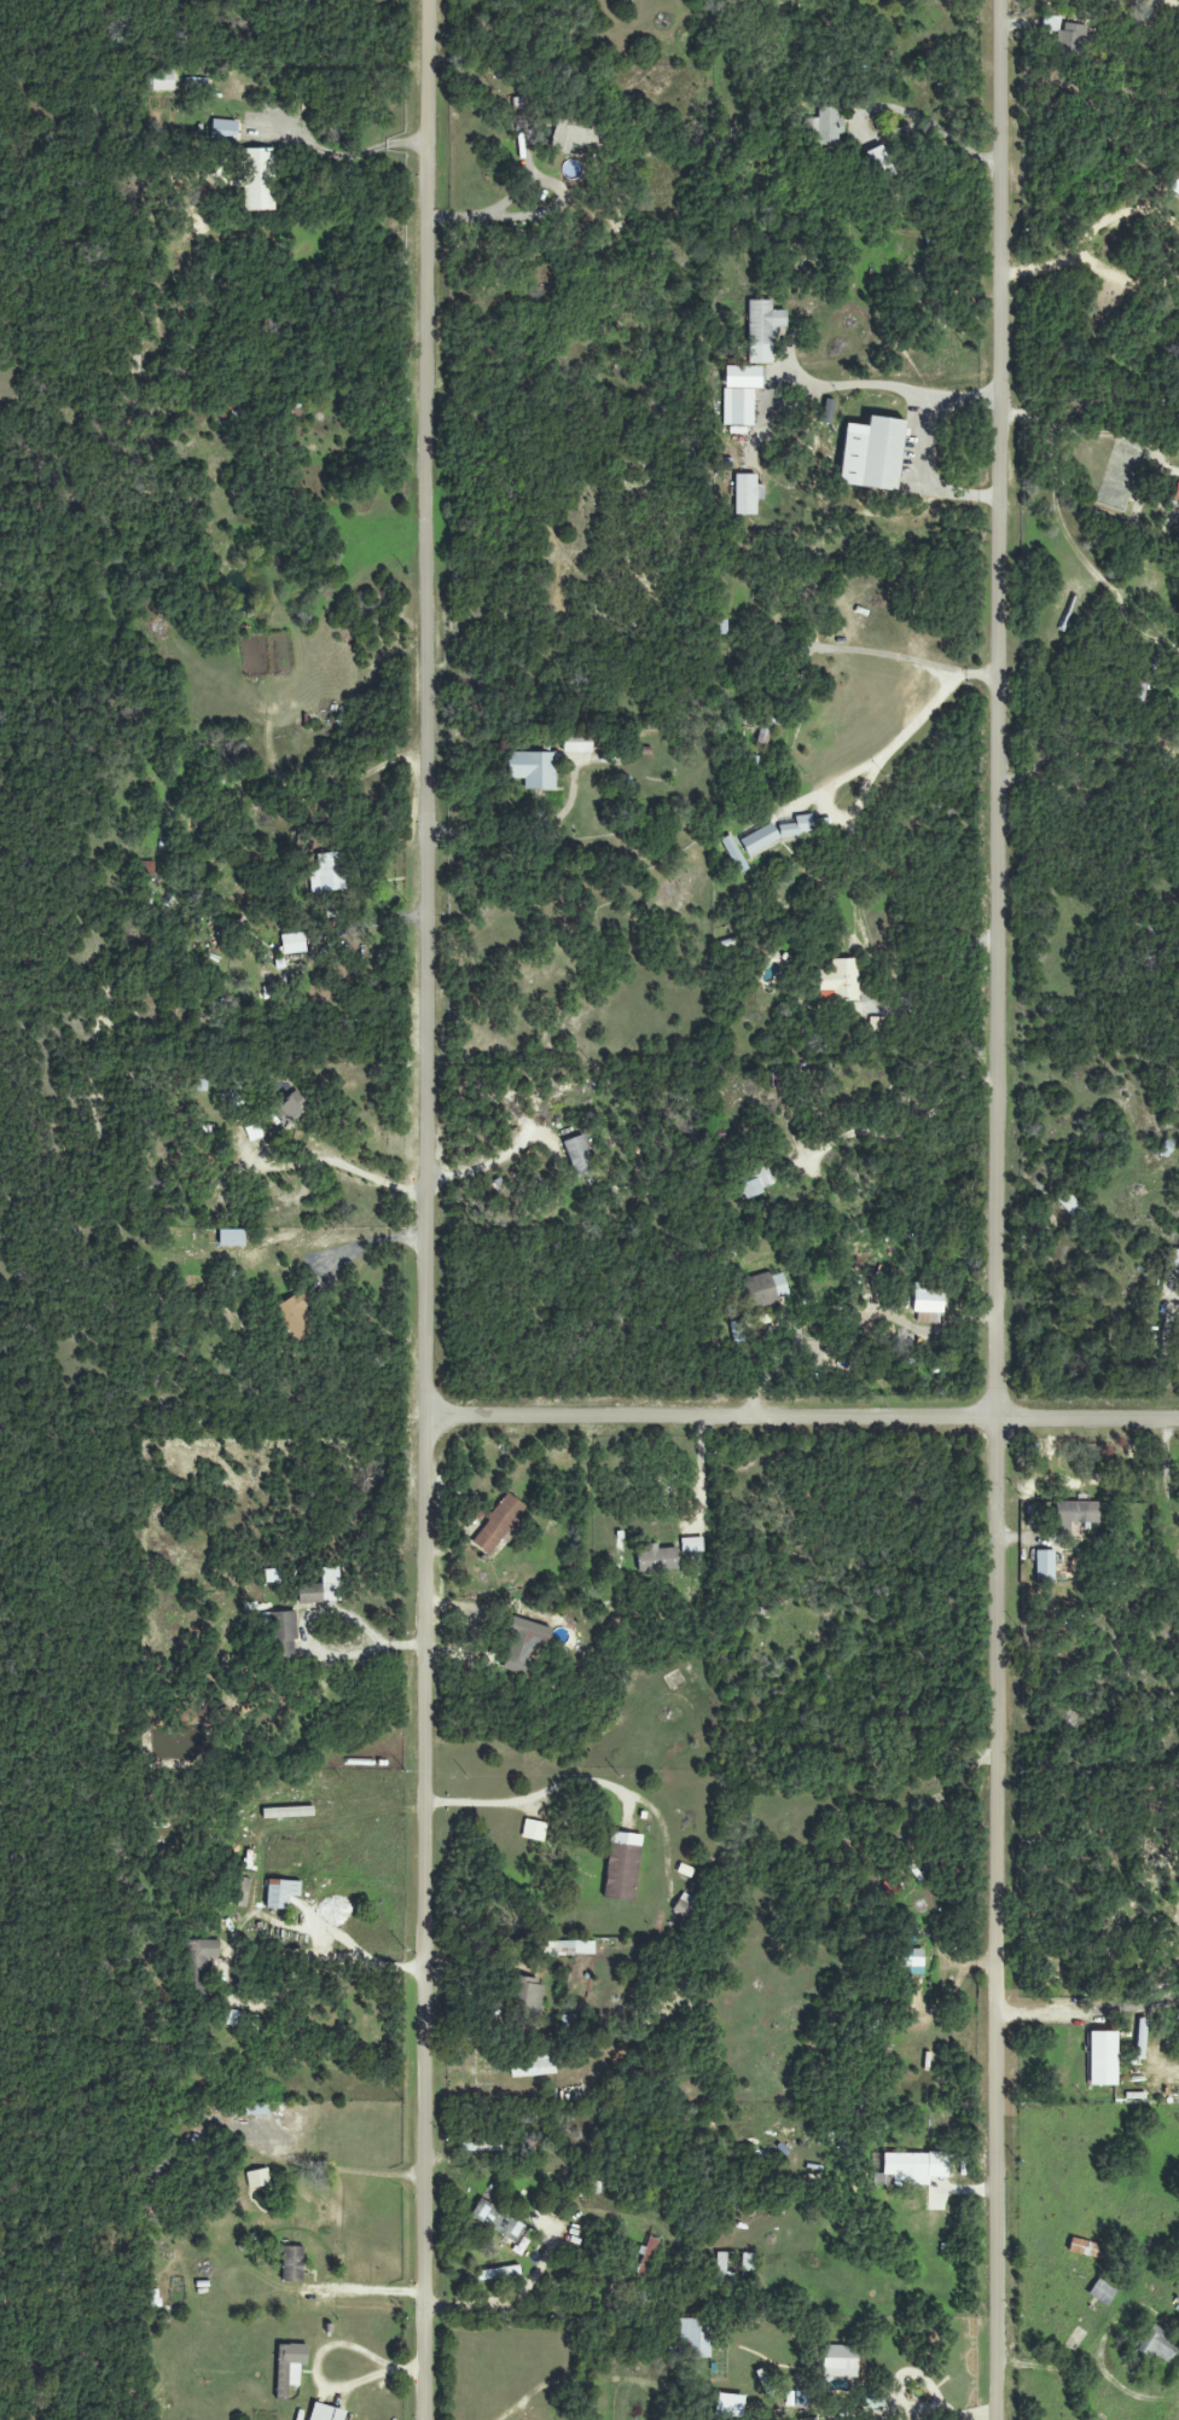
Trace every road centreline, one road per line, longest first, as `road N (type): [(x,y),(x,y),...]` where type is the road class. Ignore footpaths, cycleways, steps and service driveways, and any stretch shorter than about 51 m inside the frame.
road 1 (residential): [(425,2419),(430,0)]
road 2 (residential): [(1000,2419),(1001,0)]
road 3 (residential): [(426,1418),(1178,1422)]
road 4 (residential): [(426,1353),(120,1369)]
road 5 (residential): [(429,971),(301,971),(132,935)]
road 6 (residential): [(429,1177),(180,1176)]

